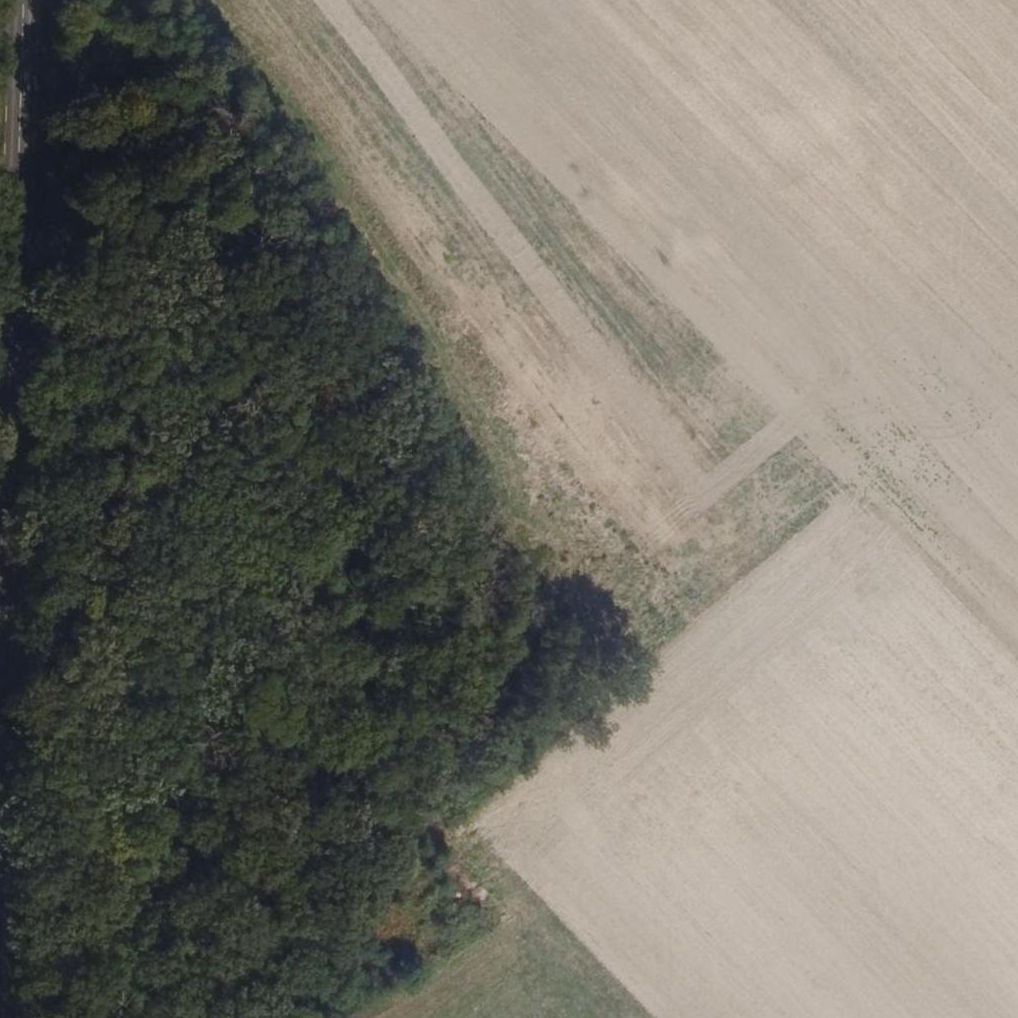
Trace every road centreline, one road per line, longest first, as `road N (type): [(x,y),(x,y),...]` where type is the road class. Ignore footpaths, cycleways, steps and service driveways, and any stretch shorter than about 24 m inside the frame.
road 1 (secondary): [(0,628),(26,0)]

